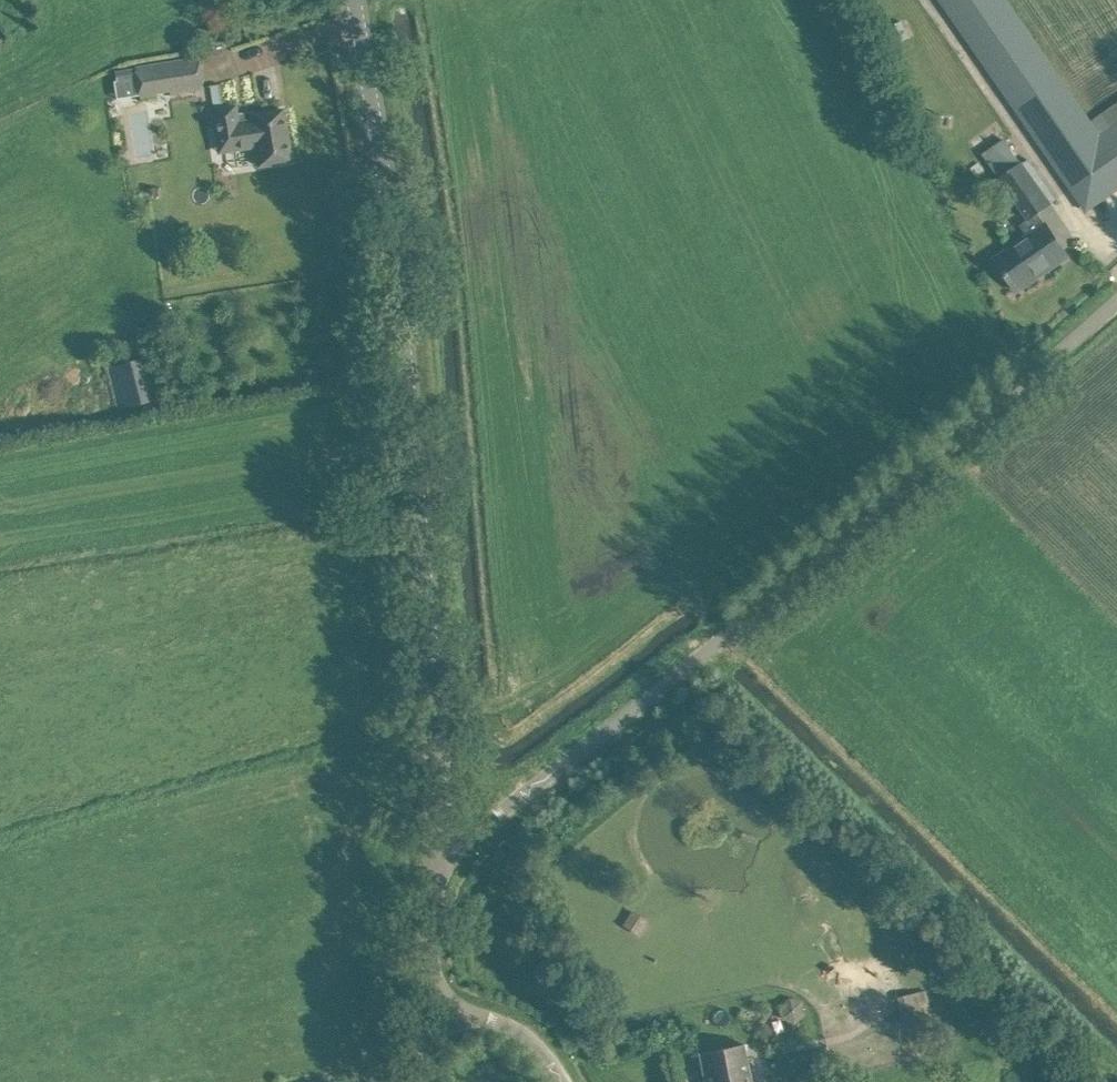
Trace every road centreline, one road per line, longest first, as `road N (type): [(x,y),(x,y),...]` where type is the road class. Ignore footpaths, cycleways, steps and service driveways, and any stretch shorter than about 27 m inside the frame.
road 1 (unclassified): [(434,854),(566,770),(1116,281)]
road 2 (tertiary): [(434,854),(425,558),(379,138),(353,0)]
road 3 (tertiary): [(556,1081),(514,1032),(422,1012)]
road 4 (tertiary): [(422,1012),(434,854)]

